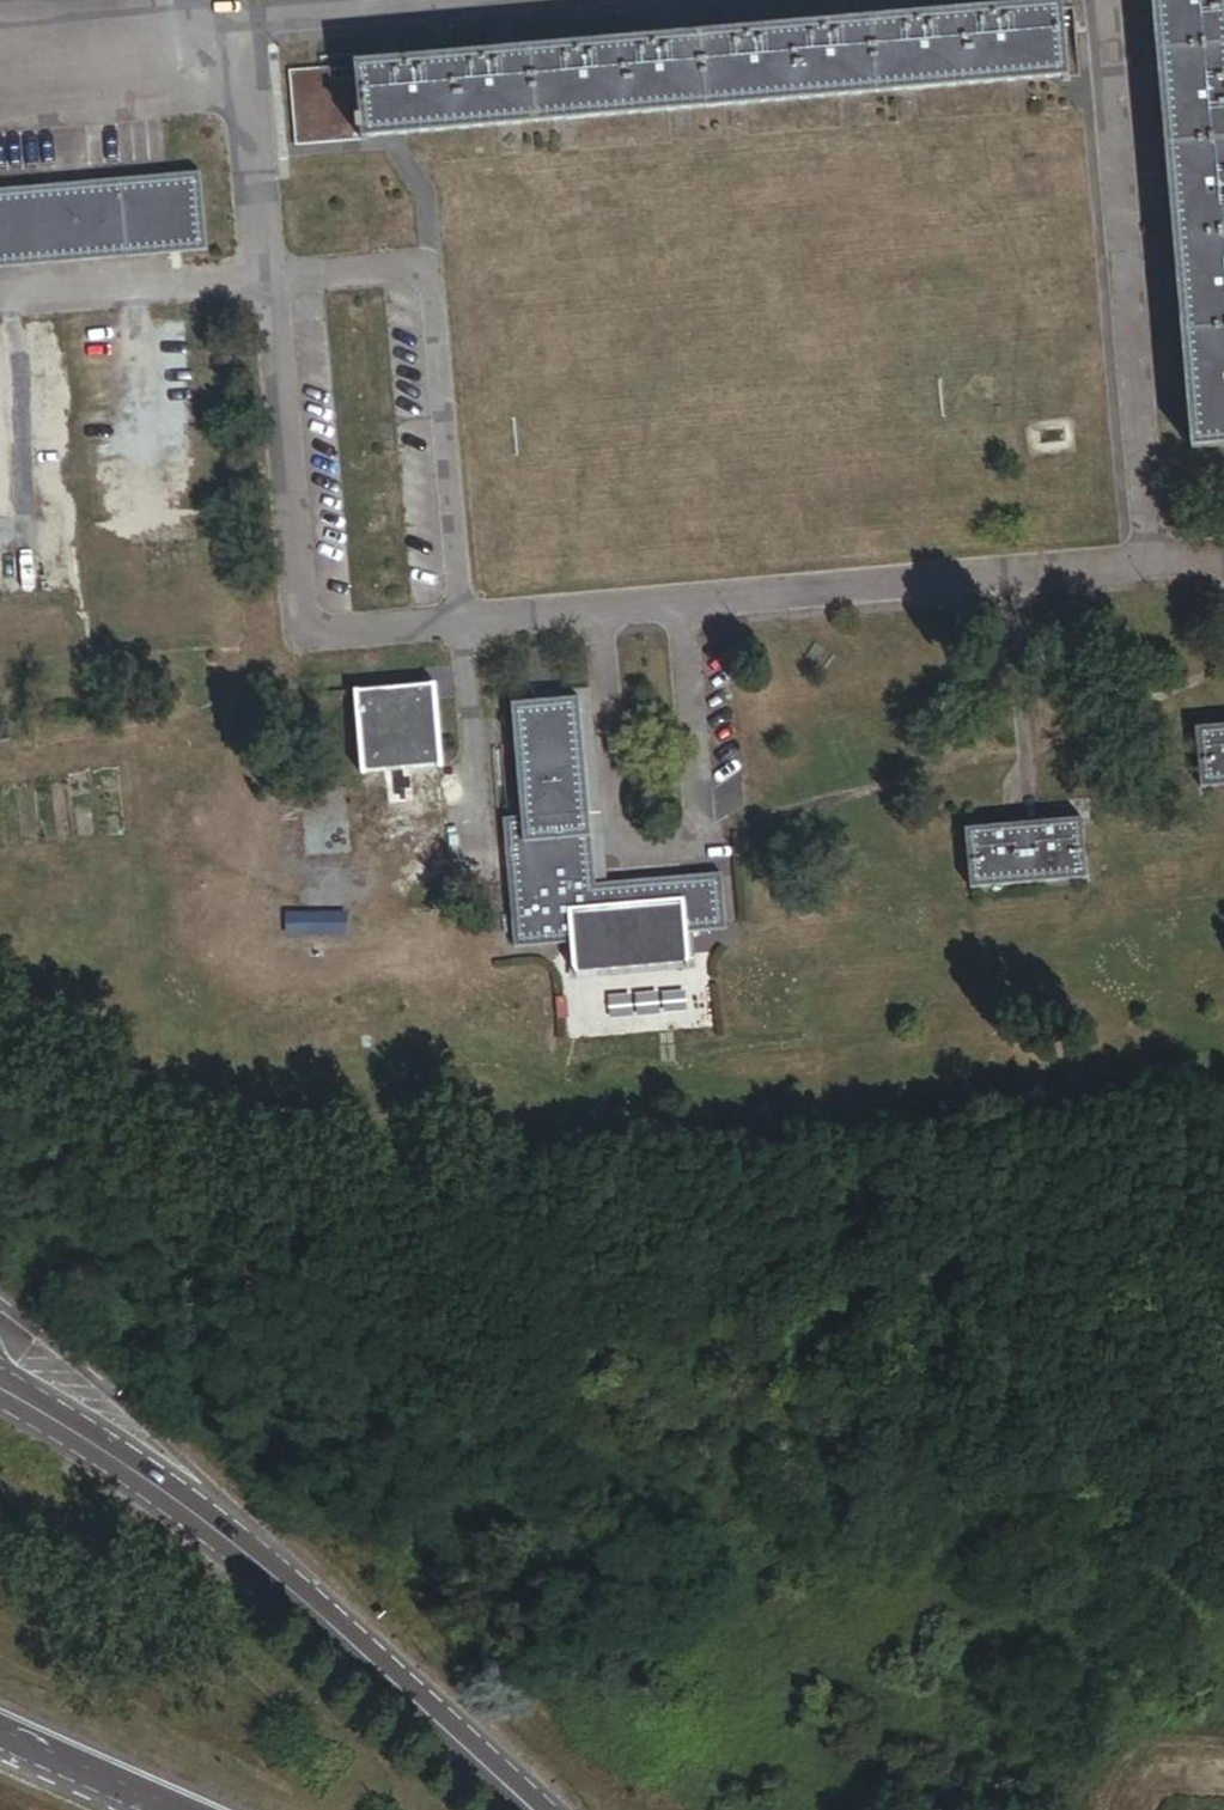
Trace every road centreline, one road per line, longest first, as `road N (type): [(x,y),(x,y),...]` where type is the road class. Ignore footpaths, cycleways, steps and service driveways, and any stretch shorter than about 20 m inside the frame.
road 1 (tertiary): [(530,1809),(234,1535)]
road 2 (tertiary): [(234,1535),(0,1323)]
road 3 (tertiary): [(234,1535),(0,1391)]
road 4 (tertiary): [(0,1734),(169,1809)]

